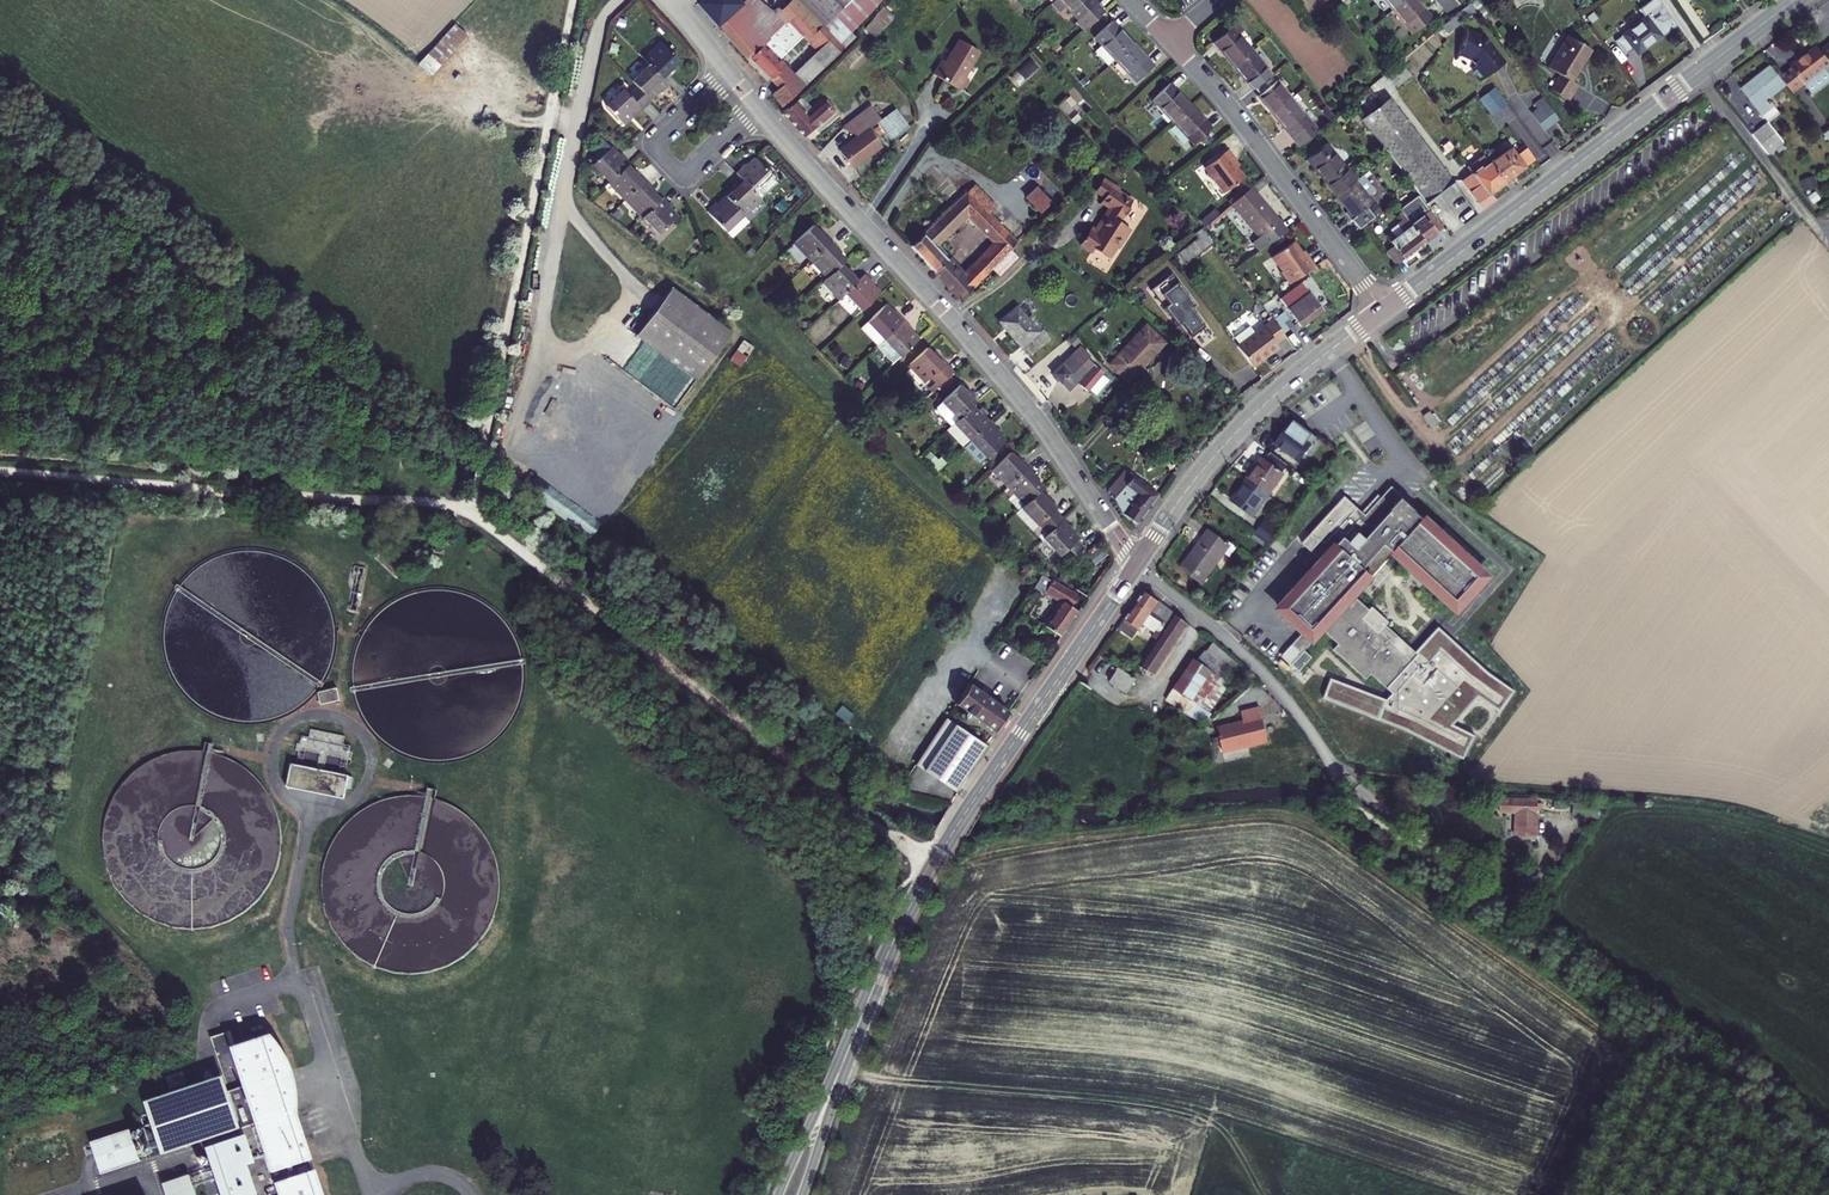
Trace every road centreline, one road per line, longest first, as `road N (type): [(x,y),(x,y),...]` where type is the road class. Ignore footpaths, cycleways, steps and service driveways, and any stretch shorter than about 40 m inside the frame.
road 1 (residential): [(759,109),(1027,405),(1136,566)]
road 2 (secondary): [(1136,566),(938,856),(848,1049)]
road 3 (secondary): [(1794,0),(1383,310)]
road 4 (secondary): [(1383,310),(1240,427),(1136,566)]
road 5 (residential): [(1171,40),(1383,310)]
road 6 (residential): [(1136,566),(1270,680),(1334,771)]
road 7 (residential): [(728,70),(652,143),(685,177),(759,109)]
road 8 (secondary): [(848,1049),(778,1194)]
road 9 (secondary): [(802,1194),(848,1049)]

